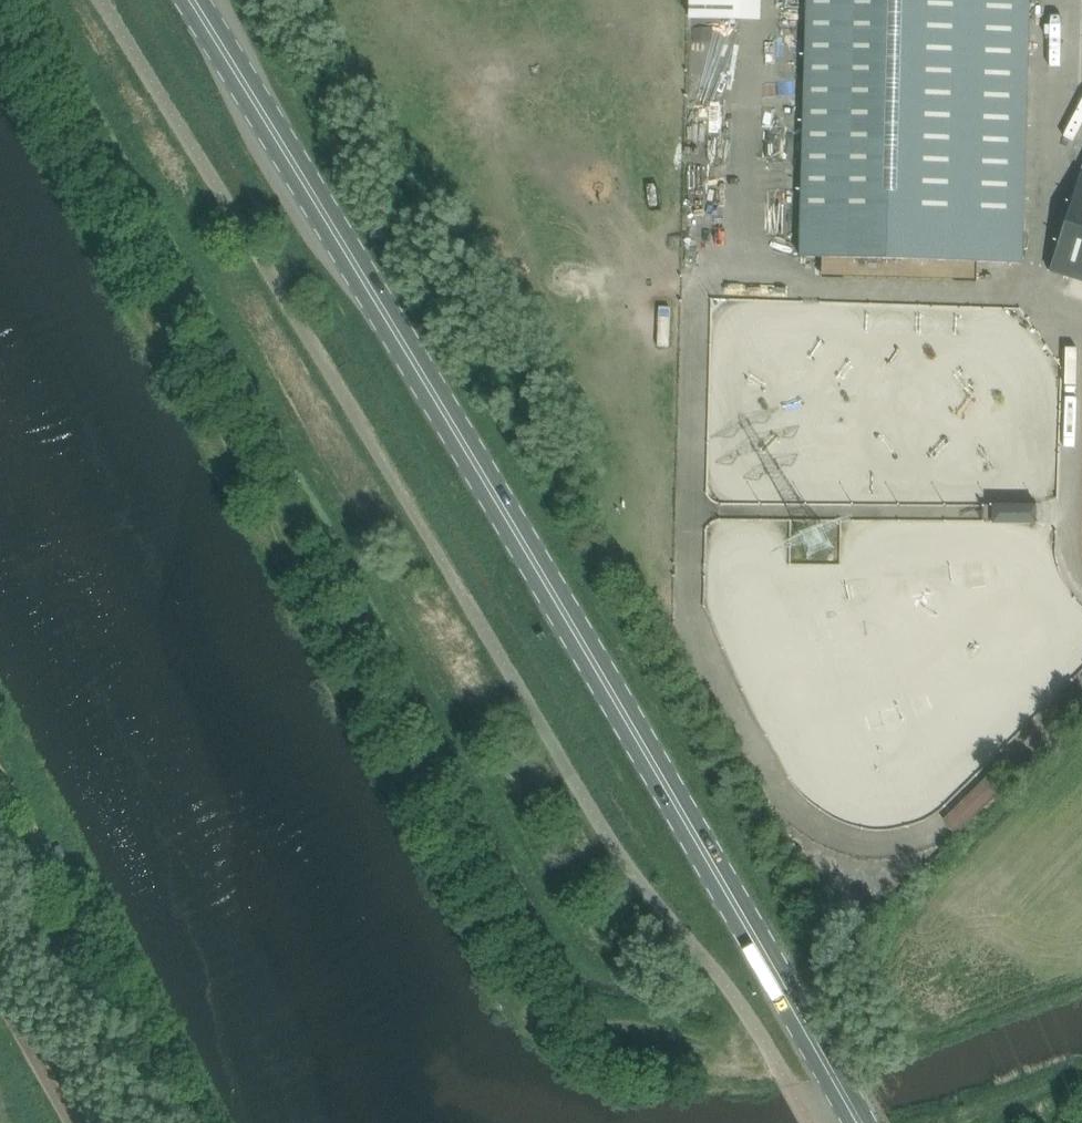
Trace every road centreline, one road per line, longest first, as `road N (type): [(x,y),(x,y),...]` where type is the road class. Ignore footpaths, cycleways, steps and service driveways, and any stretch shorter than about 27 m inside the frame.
road 1 (primary): [(861,1122),(637,733),(194,0)]
road 2 (track): [(0,770),(183,1122)]

